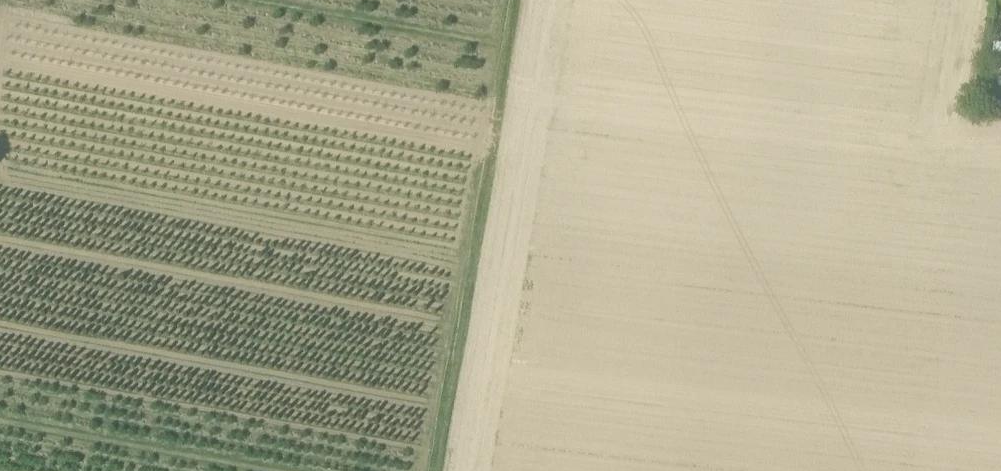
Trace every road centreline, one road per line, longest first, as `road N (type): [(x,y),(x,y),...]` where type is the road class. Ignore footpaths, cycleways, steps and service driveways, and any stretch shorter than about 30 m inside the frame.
road 1 (track): [(525,0),(440,470)]

